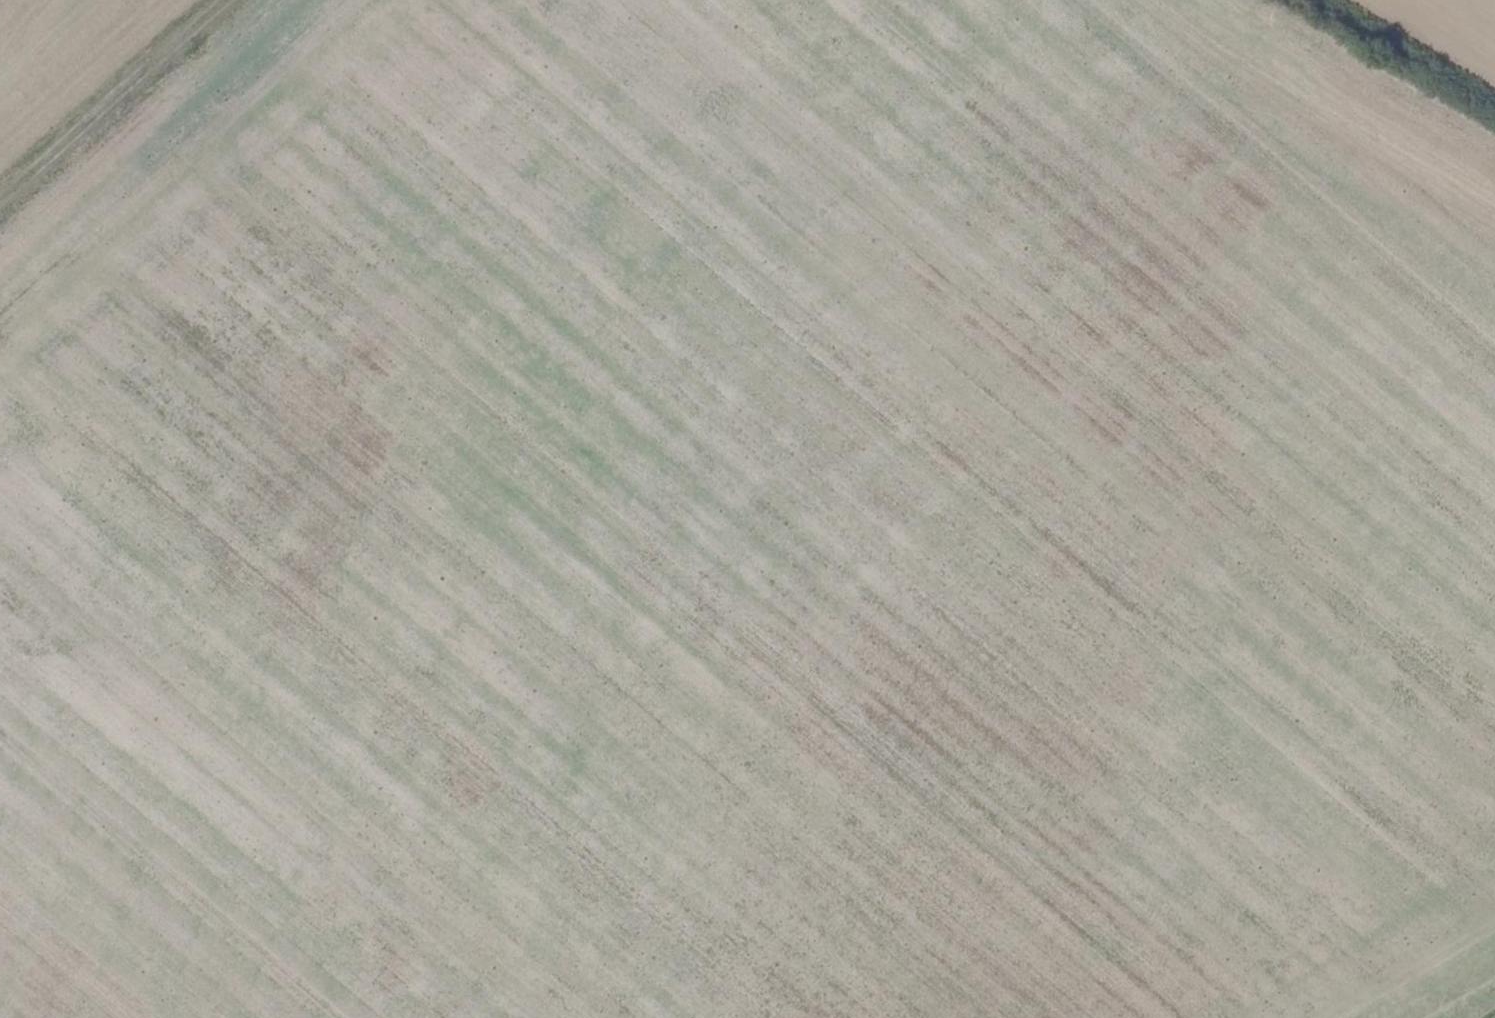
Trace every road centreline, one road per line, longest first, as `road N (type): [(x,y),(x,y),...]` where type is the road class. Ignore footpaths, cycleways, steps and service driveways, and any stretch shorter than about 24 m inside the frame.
road 1 (track): [(222,0),(0,197)]

